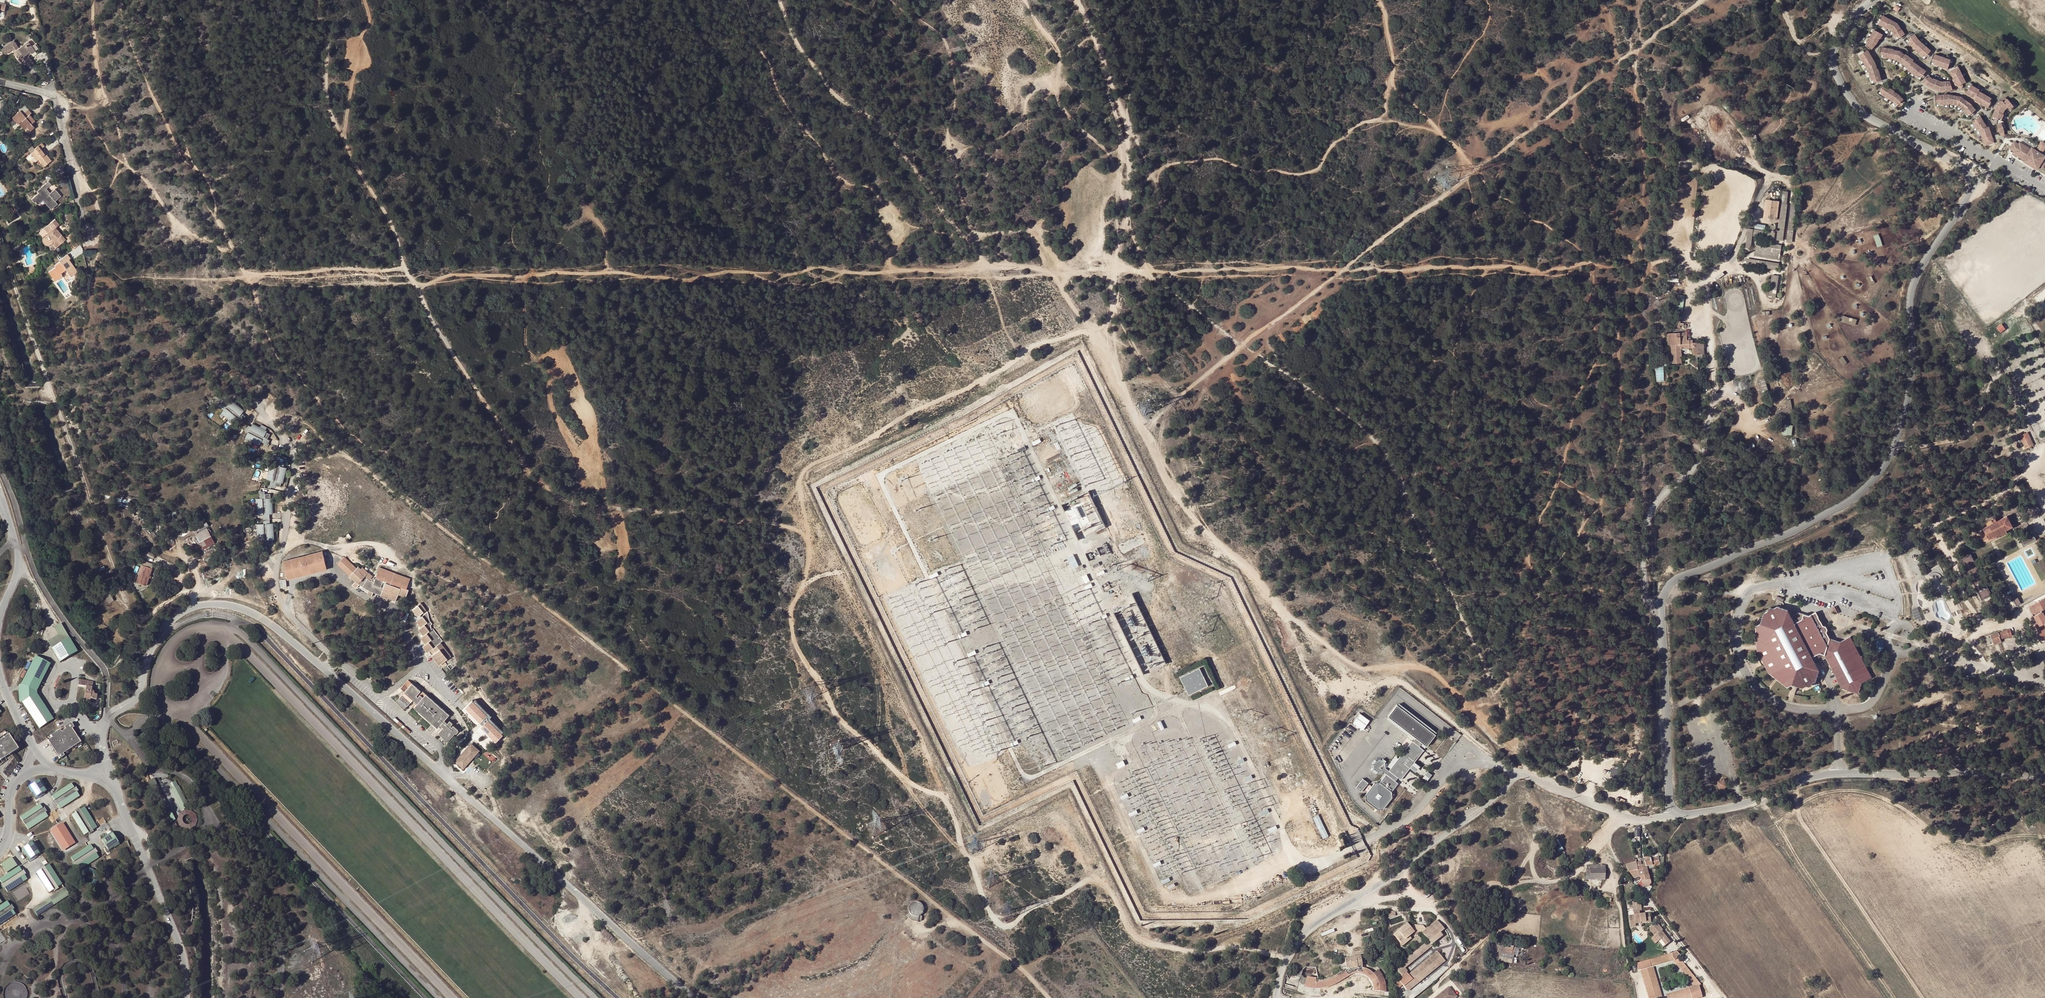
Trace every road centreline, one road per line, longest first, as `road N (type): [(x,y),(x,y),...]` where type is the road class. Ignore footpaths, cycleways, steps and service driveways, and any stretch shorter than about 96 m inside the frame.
road 1 (track): [(1288,958),(1145,941),(1099,877),(1053,903),(1027,908),(1014,924),(998,923),(959,844),(961,802),(913,785),(829,703),(795,625),(811,548),(802,468),(865,441),(912,407),(1093,333)]
road 2 (unclassified): [(1874,0),(1833,52),(1834,68),(1859,110),(1958,164),(1971,188),(1923,259),(1908,305),(1913,366),(1900,434),(1871,487),(1778,538),(1676,577),(1664,593),(1670,818)]
road 3 (track): [(1051,997),(1026,971),(303,422),(271,423)]
road 4 (track): [(248,275),(424,285),(450,275),(553,272),(671,278),(742,272),(770,282),(816,266),(1113,269)]
road 5 (track): [(1512,751),(1514,730),(1377,439),(1144,273)]
road 6 (track): [(1144,273),(1666,263),(1714,273)]
road 7 (track): [(811,548),(784,523),(600,507),(556,493),(527,469),(413,281)]
road 8 (track): [(1146,429),(1183,501),(1269,602),(1353,660),(1409,663),(1449,679),(1512,751)]
road 9 (track): [(0,237),(130,611),(147,616),(186,591),(197,607)]
road 10 (track): [(1116,226),(1141,186),(1166,168),(1214,160),(1312,170),(1372,119),(1440,133),(1475,172)]
road 11 (track): [(1475,172),(1242,345),(1146,429)]
road 12 (unclassified): [(2044,778),(1838,775),(1670,818)]
road 13 (track): [(779,0),(824,79),(883,125),(945,213),(972,235),(982,266)]
road 14 (unclassified): [(1522,773),(1309,931),(1281,971),(1276,997)]
road 15 (track): [(248,275),(217,219),(208,175),(178,154),(120,0)]
road 16 (track): [(236,253),(174,216),(130,164),(102,88),(95,0)]
road 17 (track): [(321,0),(328,105),(391,218),(413,281)]
road 18 (track): [(1787,840),(1789,815),(1806,800),(1843,789),(1900,804),(1957,841),(2044,833)]
road 19 (track): [(1475,172),(1704,0)]
road 20 (track): [(1113,269),(1125,130),(1098,38),(1074,0)]
road 21 (track): [(1625,818),(1566,877),(1510,888),(1498,923),(1437,991)]
road 22 (track): [(902,219),(972,235),(1015,231),(1051,213),(1092,161),(1123,163)]
road 23 (track): [(1895,997),(1765,796)]
road 24 (residential): [(88,240),(57,104),(51,95),(0,82)]
road 25 (track): [(1146,429),(1116,373),(1113,269)]
road 26 (track): [(1549,575),(1510,694),(1514,730)]
road 27 (unclassified): [(1670,818),(1625,818),(1522,773)]
road 28 (track): [(1440,133),(1394,87),(1379,0)]
road 29 (track): [(344,140),(368,0)]
road 30 (track): [(1723,997),(1647,894)]
road 31 (track): [(283,547),(373,544),(398,564)]

